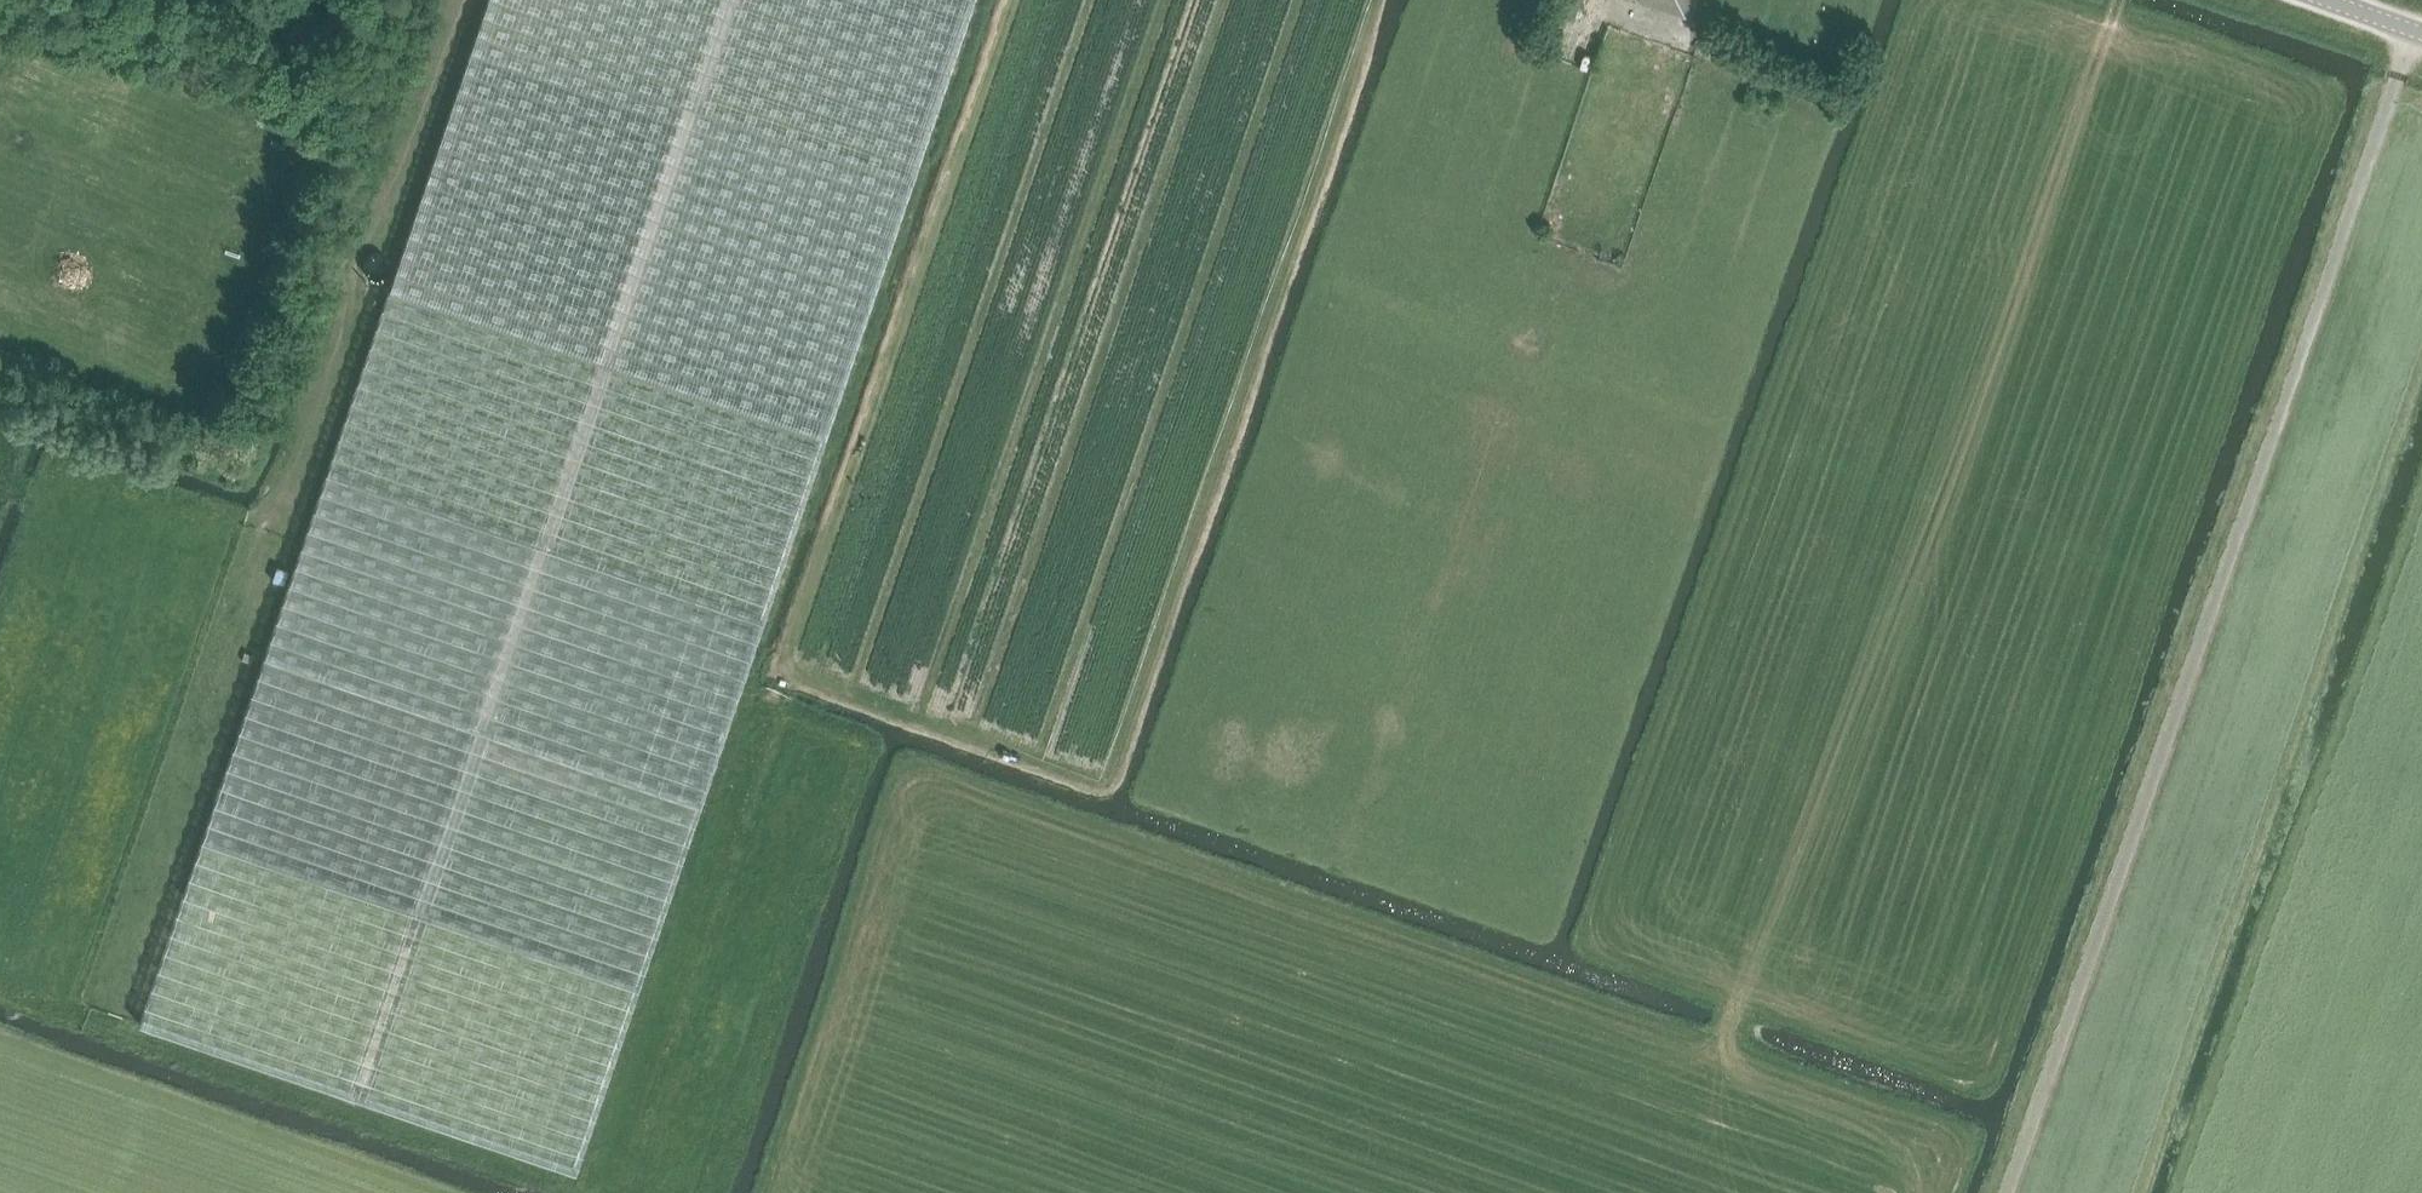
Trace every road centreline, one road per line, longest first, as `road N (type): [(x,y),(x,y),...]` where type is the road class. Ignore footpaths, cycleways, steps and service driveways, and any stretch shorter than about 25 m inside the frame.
road 1 (track): [(2015,1192),(2418,33)]

